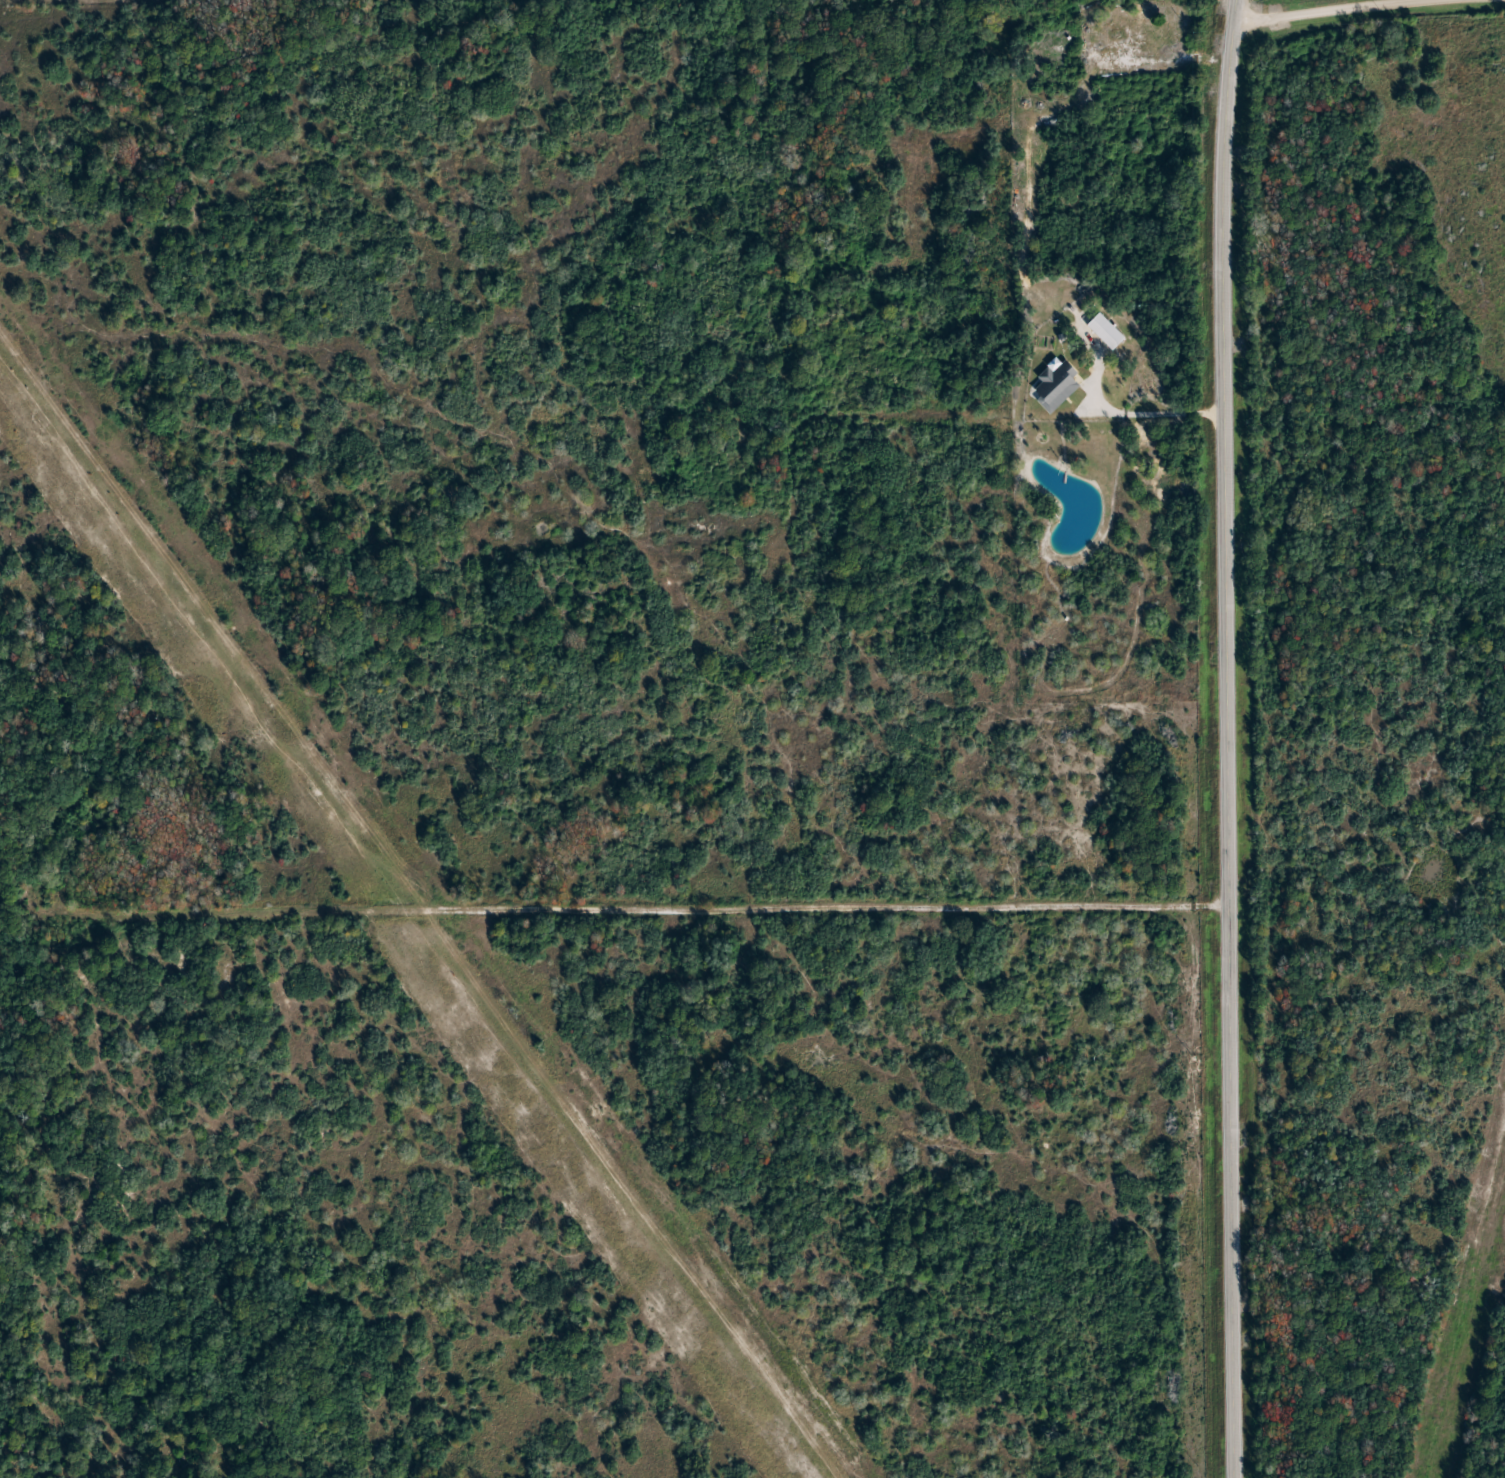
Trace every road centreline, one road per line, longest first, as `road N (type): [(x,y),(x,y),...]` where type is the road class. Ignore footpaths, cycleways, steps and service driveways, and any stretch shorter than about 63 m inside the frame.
road 1 (secondary): [(1235,1477),(1225,160),(1239,0)]
road 2 (residential): [(1413,0),(1236,31)]

